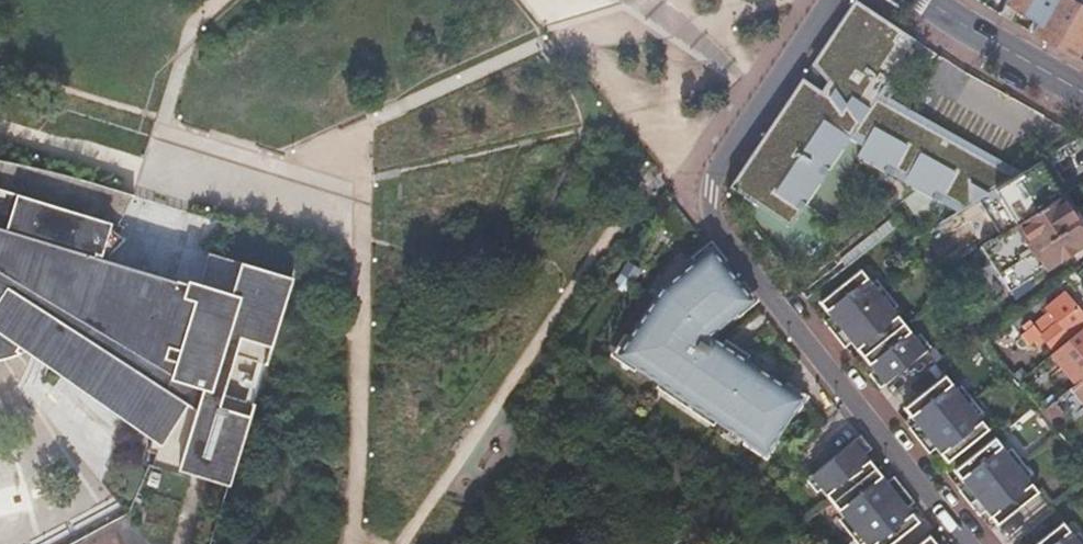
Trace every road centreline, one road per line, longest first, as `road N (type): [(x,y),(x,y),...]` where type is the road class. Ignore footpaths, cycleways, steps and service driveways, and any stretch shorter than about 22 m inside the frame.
road 1 (residential): [(967,543),(713,218),(714,173),(831,0)]
road 2 (residential): [(927,0),(1082,92)]

